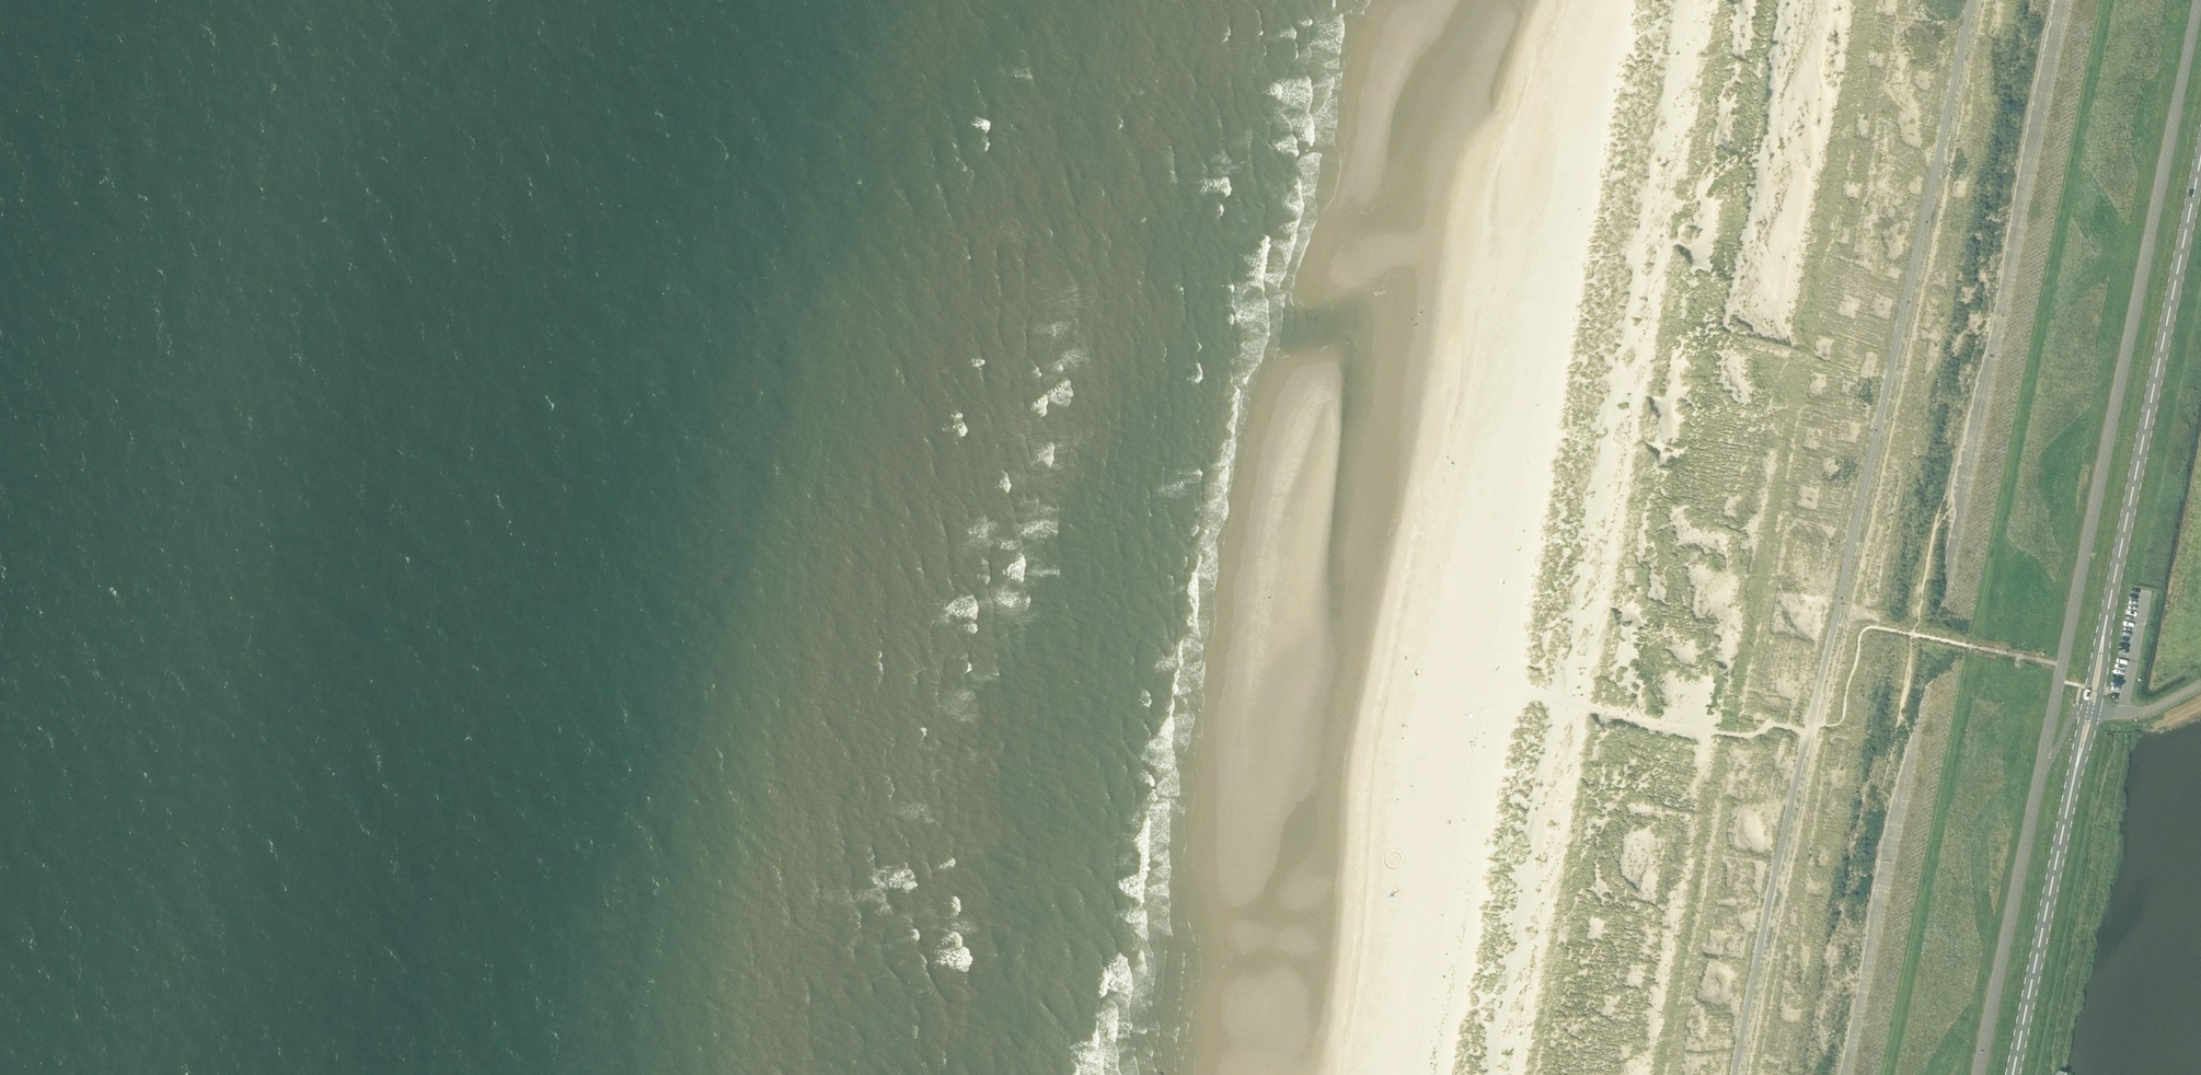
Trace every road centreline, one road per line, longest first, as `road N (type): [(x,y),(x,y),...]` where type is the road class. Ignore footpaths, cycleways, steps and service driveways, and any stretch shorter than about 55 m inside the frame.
road 1 (tertiary): [(2102,636),(2200,158)]
road 2 (track): [(2049,1074),(2117,713)]
road 3 (tertiary): [(2011,1074),(2075,767)]

